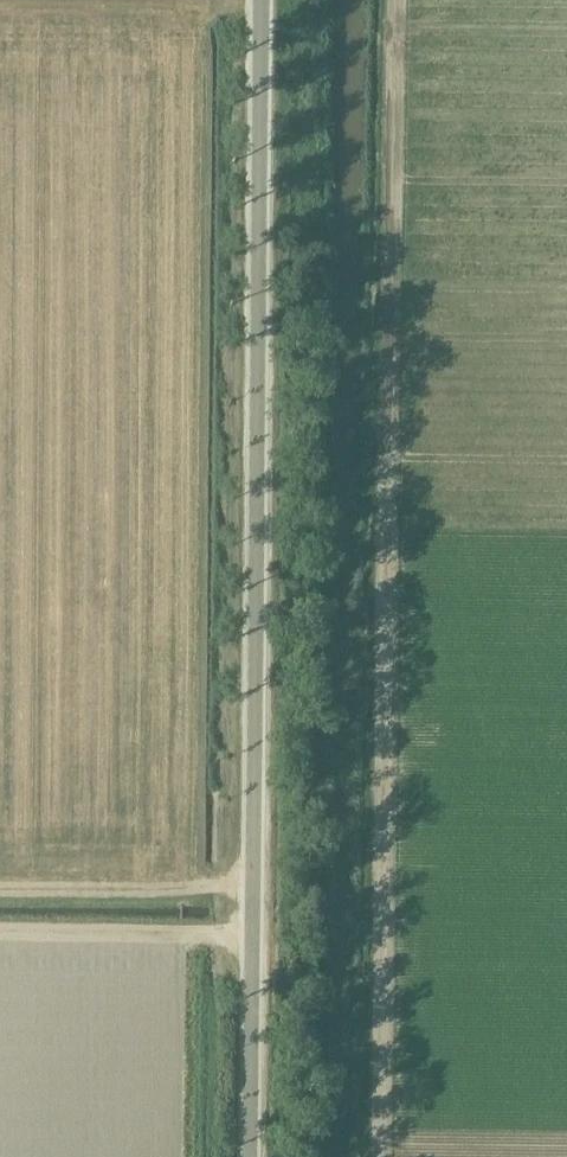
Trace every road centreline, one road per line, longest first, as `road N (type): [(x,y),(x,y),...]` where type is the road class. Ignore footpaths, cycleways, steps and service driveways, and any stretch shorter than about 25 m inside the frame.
road 1 (unclassified): [(250,1156),(261,0)]

